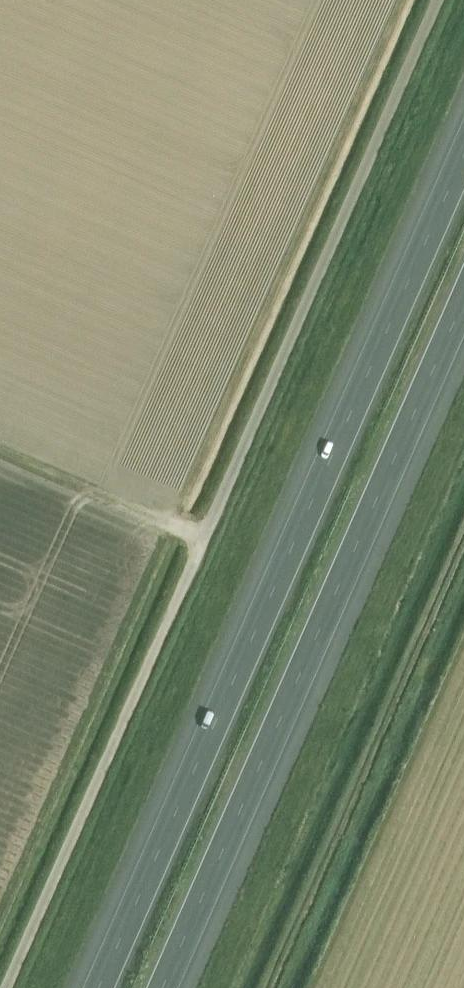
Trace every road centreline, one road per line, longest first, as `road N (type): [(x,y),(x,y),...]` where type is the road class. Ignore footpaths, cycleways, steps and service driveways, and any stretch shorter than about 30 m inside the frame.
road 1 (unclassified): [(435,0),(8,987)]
road 2 (motorway): [(463,155),(100,987)]
road 3 (motorway): [(164,987),(463,302)]

